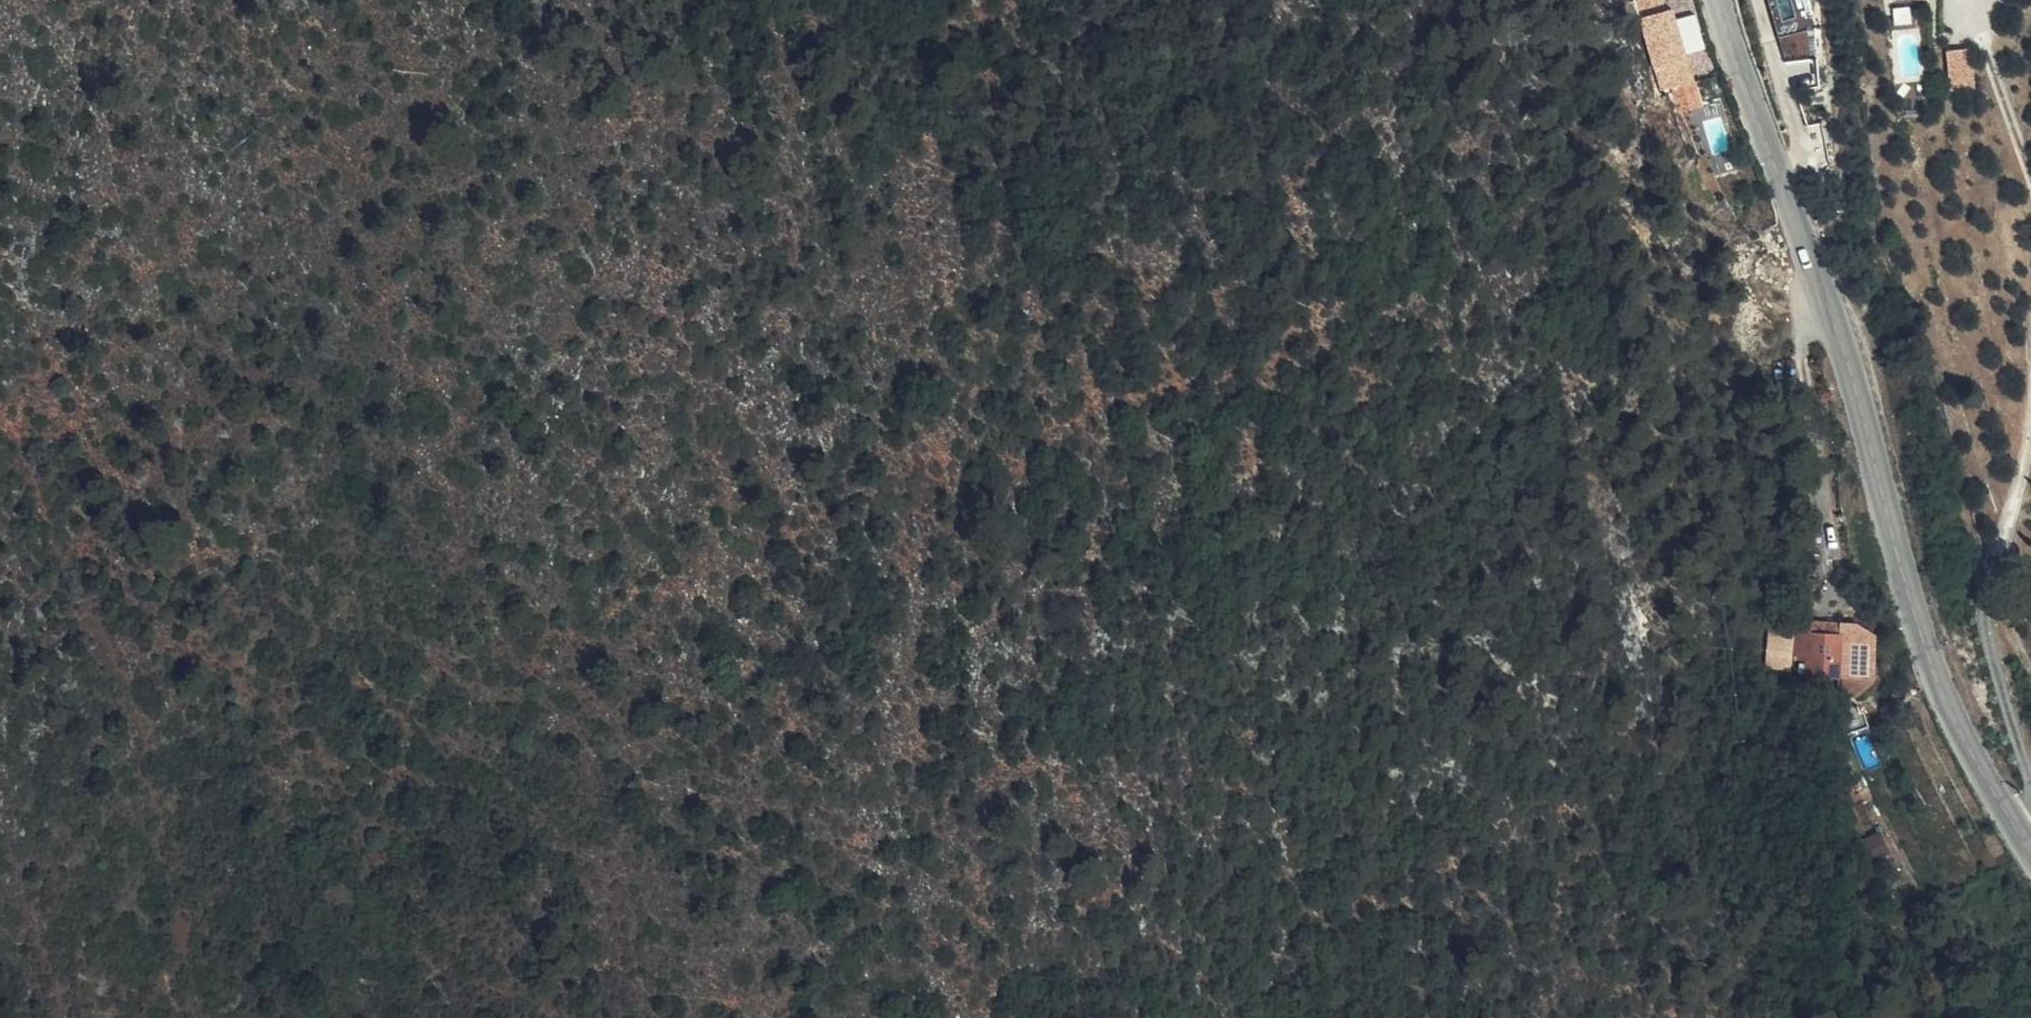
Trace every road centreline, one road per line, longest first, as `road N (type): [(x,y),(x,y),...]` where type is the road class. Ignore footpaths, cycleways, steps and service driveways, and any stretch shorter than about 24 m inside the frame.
road 1 (tertiary): [(2030,851),(1949,702),(1905,582),(1833,317),(1720,0)]

